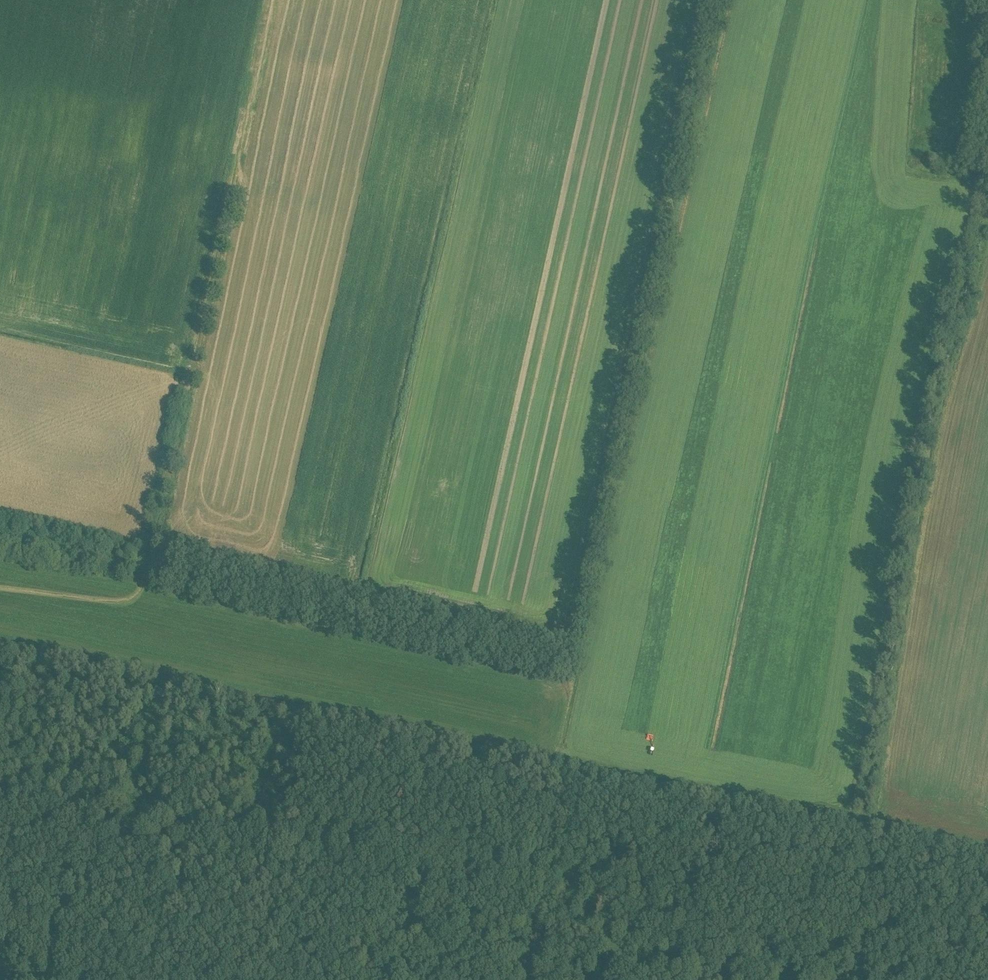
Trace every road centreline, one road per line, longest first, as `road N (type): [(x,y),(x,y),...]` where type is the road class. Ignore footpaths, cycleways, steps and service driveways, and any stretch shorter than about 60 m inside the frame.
road 1 (track): [(0,808),(557,885),(597,926),(606,951),(714,979)]
road 2 (track): [(585,610),(720,0)]

